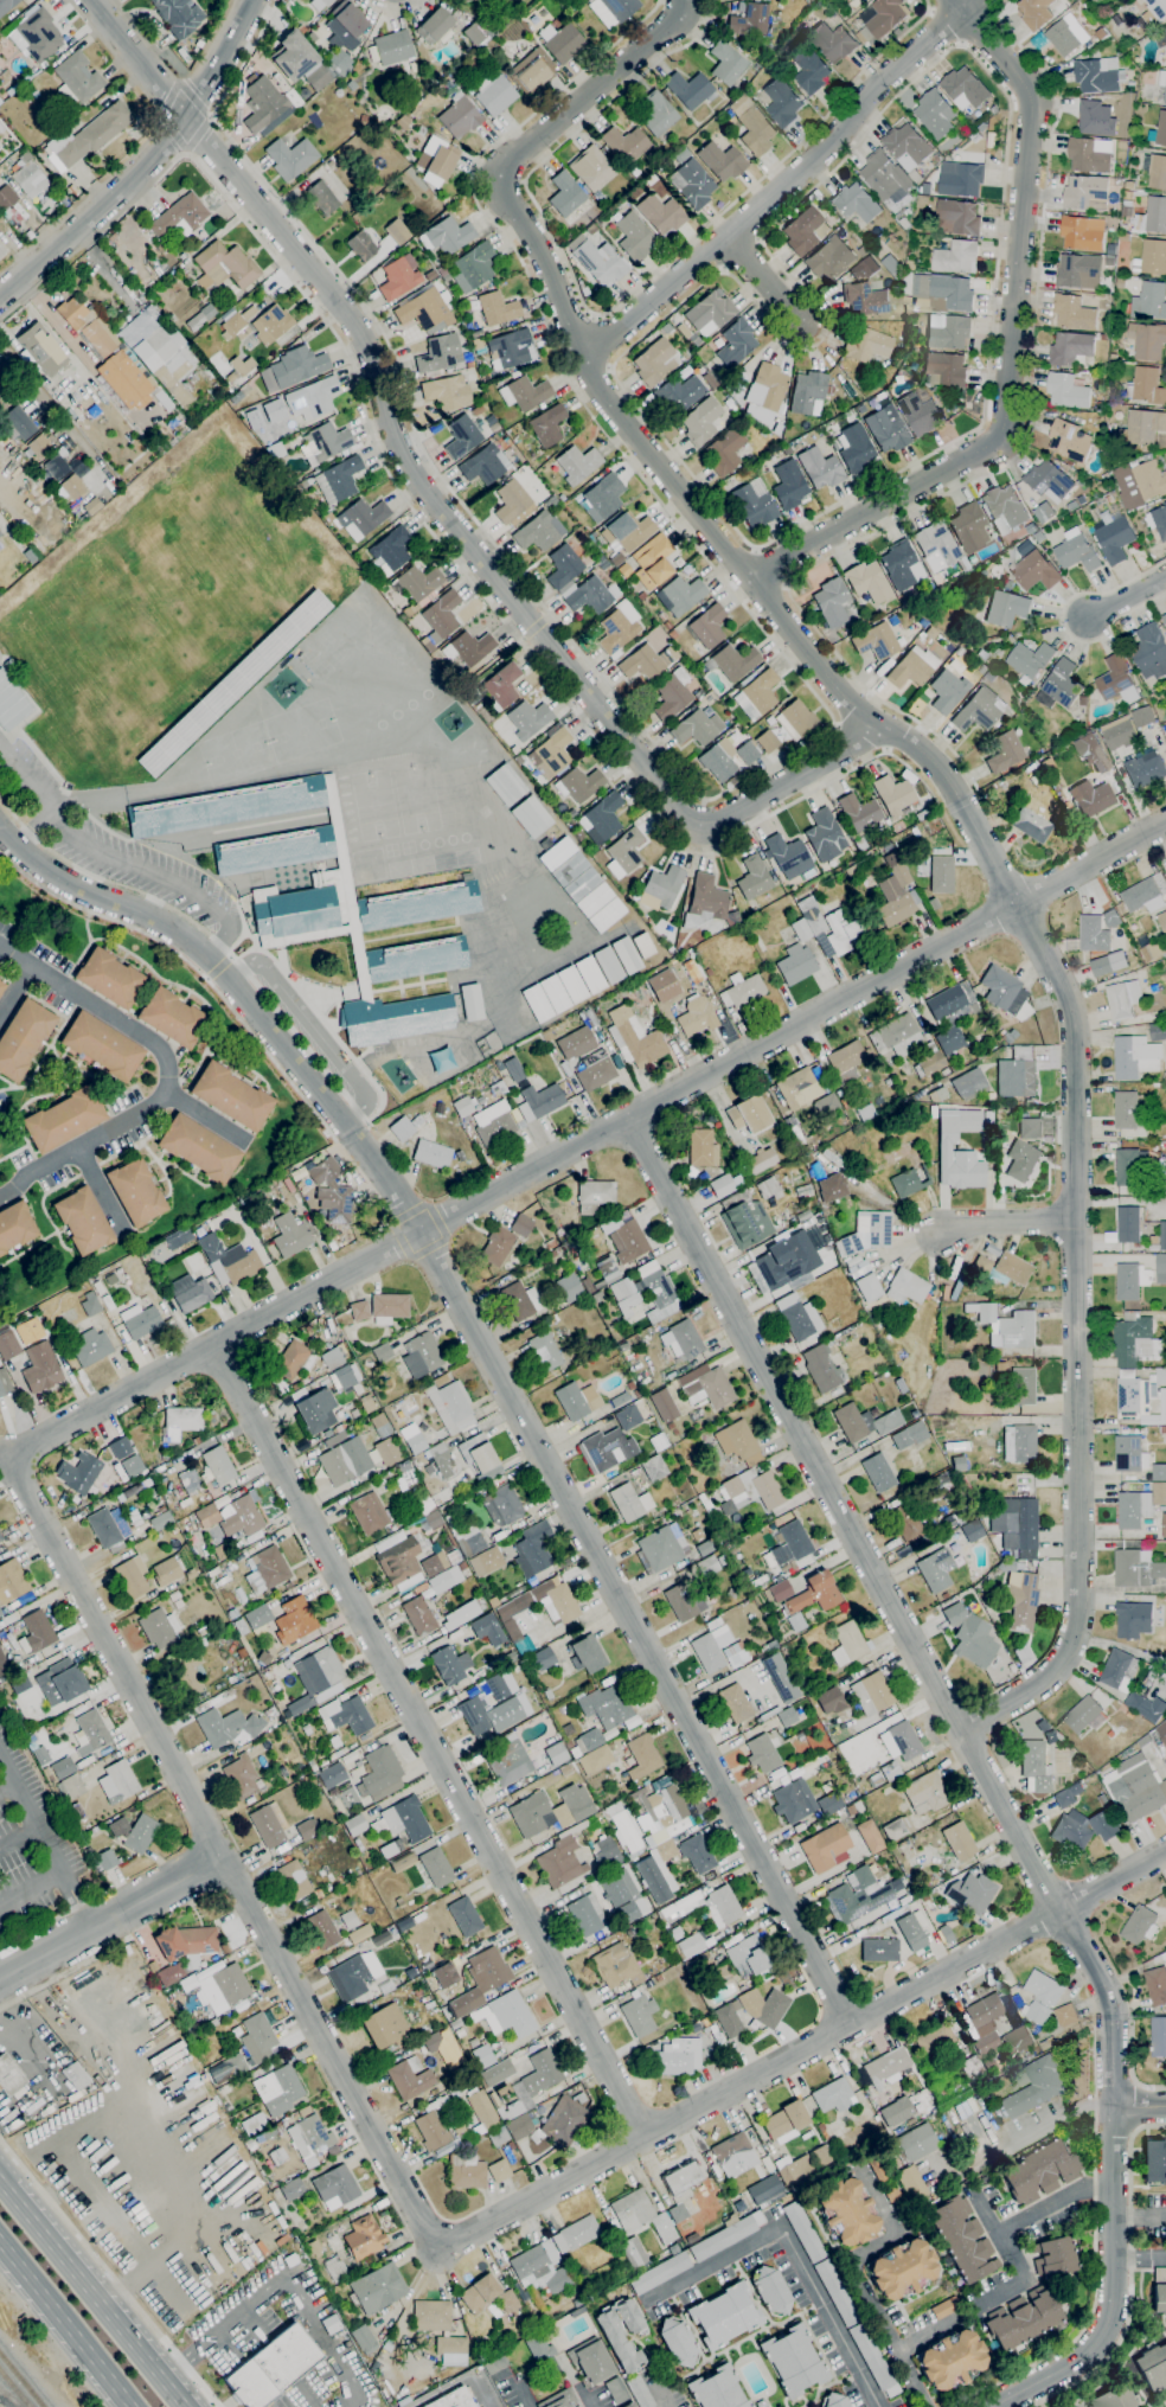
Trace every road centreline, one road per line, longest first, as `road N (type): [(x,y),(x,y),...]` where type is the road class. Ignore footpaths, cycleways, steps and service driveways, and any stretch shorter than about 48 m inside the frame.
road 1 (residential): [(684,0),(670,27),(508,159),(499,179),(506,201),(552,276),(581,351),(641,437),(853,706),(922,750),(946,776),(1070,1010),(1078,1608),(1061,1664),(961,1729)]
road 2 (residential): [(0,828),(20,852),(72,885),(169,926),(206,954),(345,1121),(422,1231),(852,2025)]
road 3 (residential): [(5,1457),(1165,822)]
road 4 (tertiary): [(91,0),(342,306),(403,459),(696,832),(857,743),(876,724)]
road 5 (residential): [(5,1457),(440,2253)]
road 6 (residential): [(647,2138),(211,1345)]
road 7 (residential): [(628,1118),(1057,1912)]
road 8 (residential): [(440,2253),(1165,1852)]
road 9 (residential): [(956,0),(1032,95),(1004,437),(750,578)]
road 10 (tertiary): [(991,2406),(1082,2355),(1108,2320),(1114,2285),(1108,2001),(1057,1912)]
road 11 (residential): [(581,351),(632,321),(729,236),(839,134),(882,79),(974,0)]
road 12 (tertiary): [(0,292),(187,117),(252,0)]
road 13 (primary): [(185,2406),(0,2180)]
road 14 (tertiary): [(0,1980),(224,1856)]
road 15 (primary): [(0,2240),(134,2406)]
road 16 (residential): [(1076,1219),(941,1231)]

